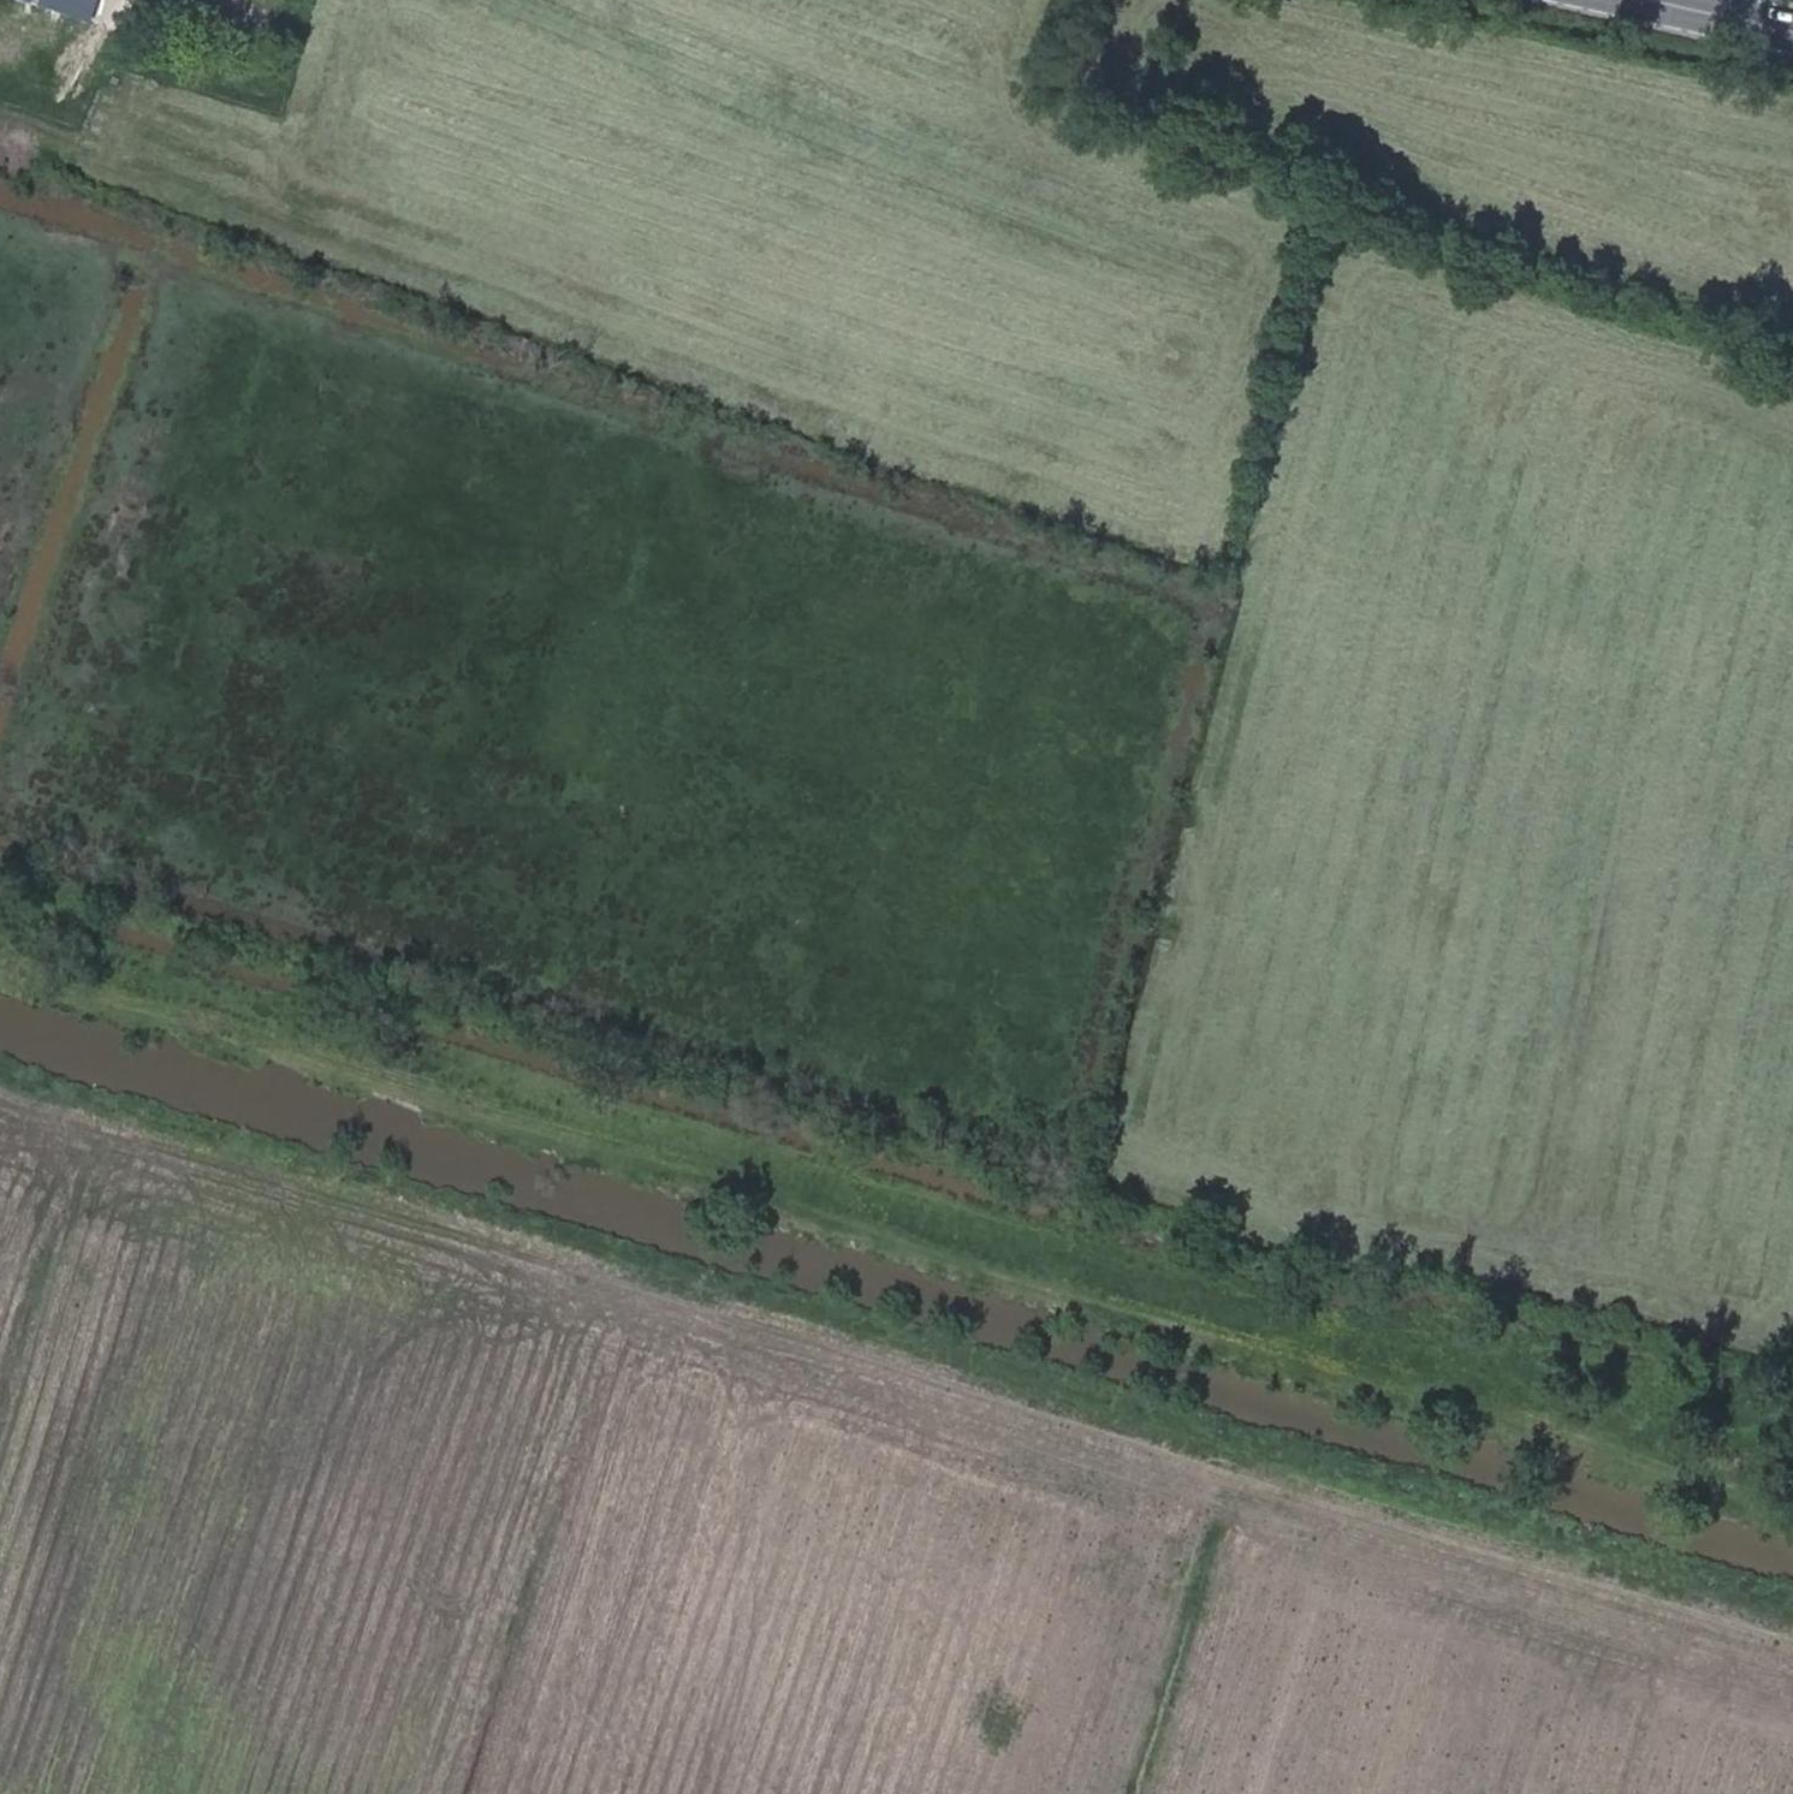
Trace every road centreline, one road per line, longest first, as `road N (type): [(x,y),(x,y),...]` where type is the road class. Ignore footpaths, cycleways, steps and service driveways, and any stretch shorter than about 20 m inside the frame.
road 1 (tertiary): [(1792,29),(1655,0)]

